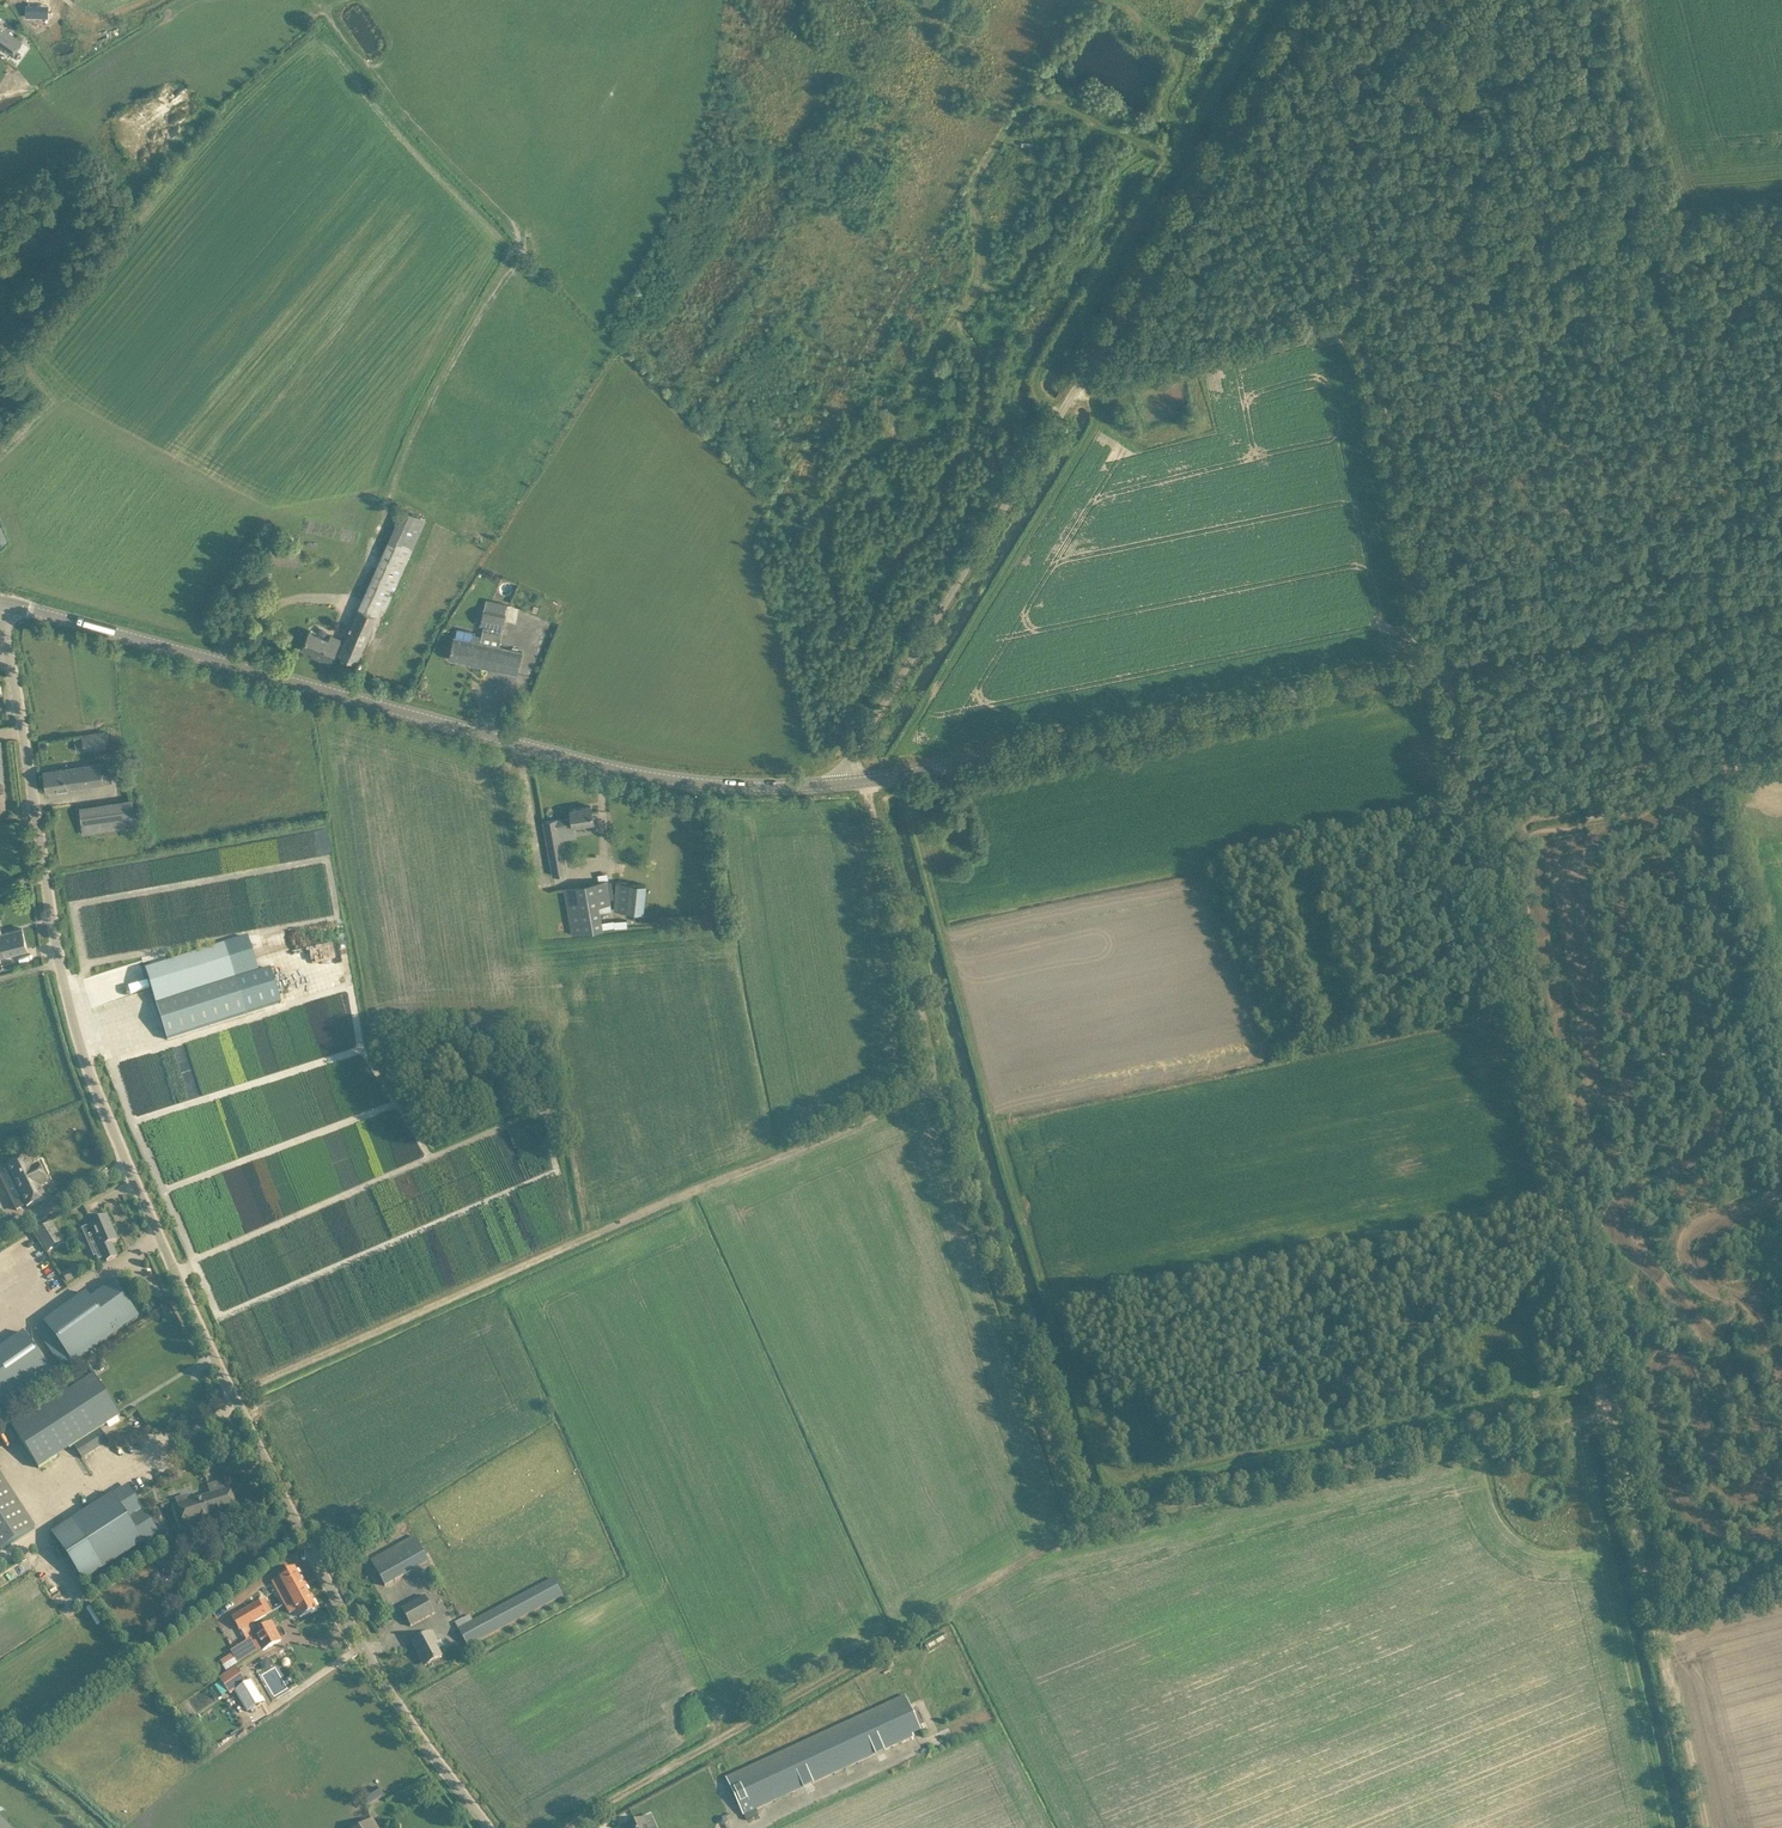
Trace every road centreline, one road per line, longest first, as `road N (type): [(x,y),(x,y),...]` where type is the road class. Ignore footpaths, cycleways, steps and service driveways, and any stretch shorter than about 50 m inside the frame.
road 1 (track): [(1707,1827),(1294,33)]
road 2 (unclassified): [(488,1827),(390,1692),(310,1550),(213,1356),(103,1102),(56,944),(0,614)]
road 3 (track): [(895,775),(1108,1486),(1601,1380)]
road 4 (tertiary): [(836,784),(1781,593)]
road 5 (unclassified): [(836,784),(1315,0)]
road 6 (tertiary): [(836,784),(711,784),(615,768),(0,604)]
road 7 (track): [(861,781),(898,899),(939,1090),(1084,1529)]
road 8 (track): [(235,1396),(923,1096),(933,1068)]
road 9 (track): [(958,319),(983,366),(972,436),(951,460),(938,511),(894,561),(865,631),(841,644),(832,633),(838,589),(825,545),(834,493),(852,460),(889,435),(898,404),(938,342)]
road 10 (track): [(568,1827),(1084,1529)]
road 11 (track): [(1084,1529),(1610,1417)]
road 12 (track): [(356,698),(442,524),(409,482),(409,449),(525,239)]
road 13 (track): [(1061,414),(1039,395),(1037,376),(1264,0)]
road 14 (track): [(938,342),(973,295),(976,179),(1031,106),(1060,102),(1172,152)]
road 15 (track): [(1724,754),(1605,761),(1519,784),(1477,812),(1521,837),(1565,903)]
road 16 (track): [(1311,6),(1350,32),(1521,19),(1534,0)]
road 17 (track): [(976,285),(1016,278),(1047,237),(1098,125)]

